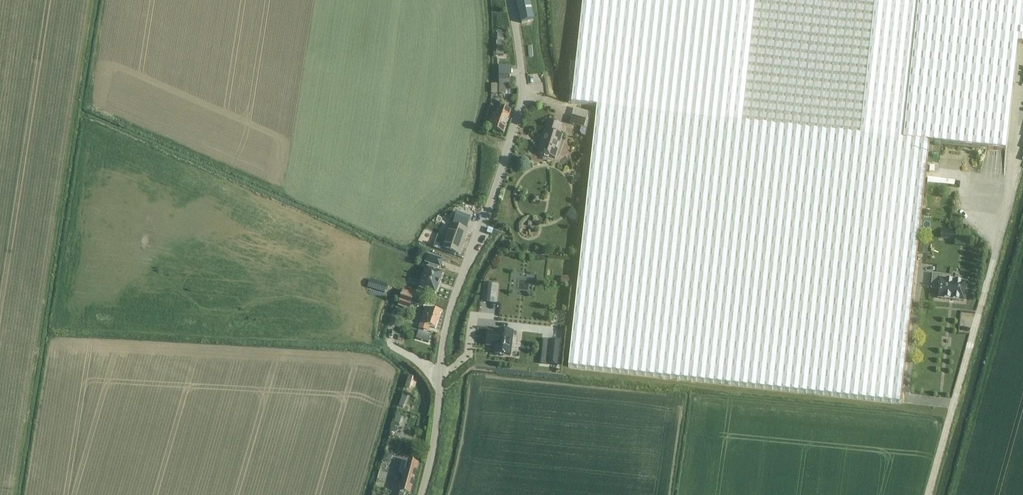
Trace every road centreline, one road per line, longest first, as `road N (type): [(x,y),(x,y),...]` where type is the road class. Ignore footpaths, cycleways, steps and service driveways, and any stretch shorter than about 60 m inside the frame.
road 1 (residential): [(420,494),(446,324),(522,97),(511,0)]

